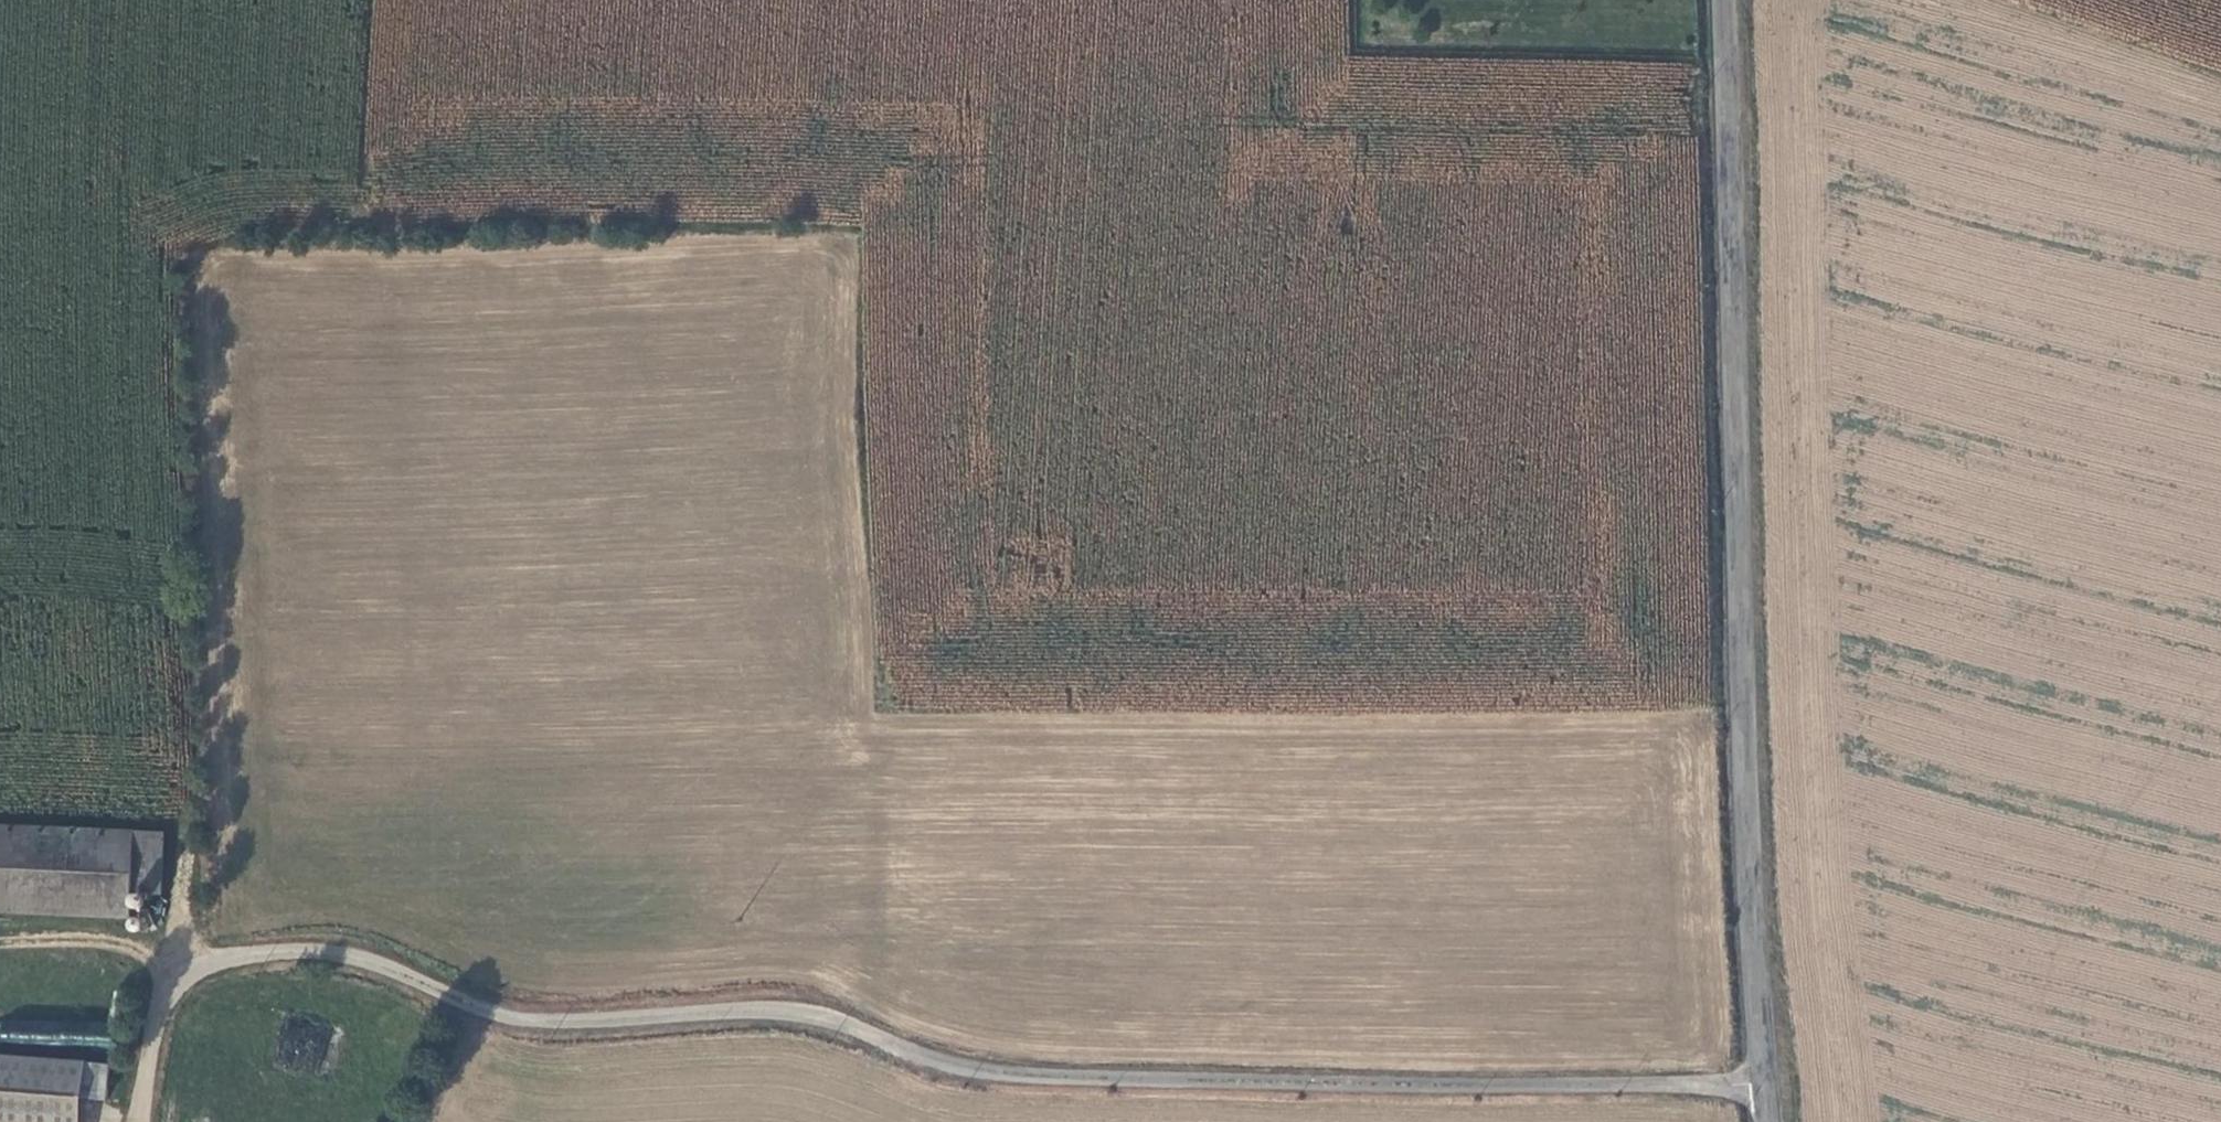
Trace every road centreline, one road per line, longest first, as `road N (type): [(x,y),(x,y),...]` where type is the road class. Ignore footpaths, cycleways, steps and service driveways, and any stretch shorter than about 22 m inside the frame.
road 1 (unclassified): [(1766,1084),(974,1086),(839,1028),(760,1008),(494,1022),(360,953),(175,969),(144,1121)]
road 2 (tertiary): [(1766,1084),(1747,859),(1724,0)]

